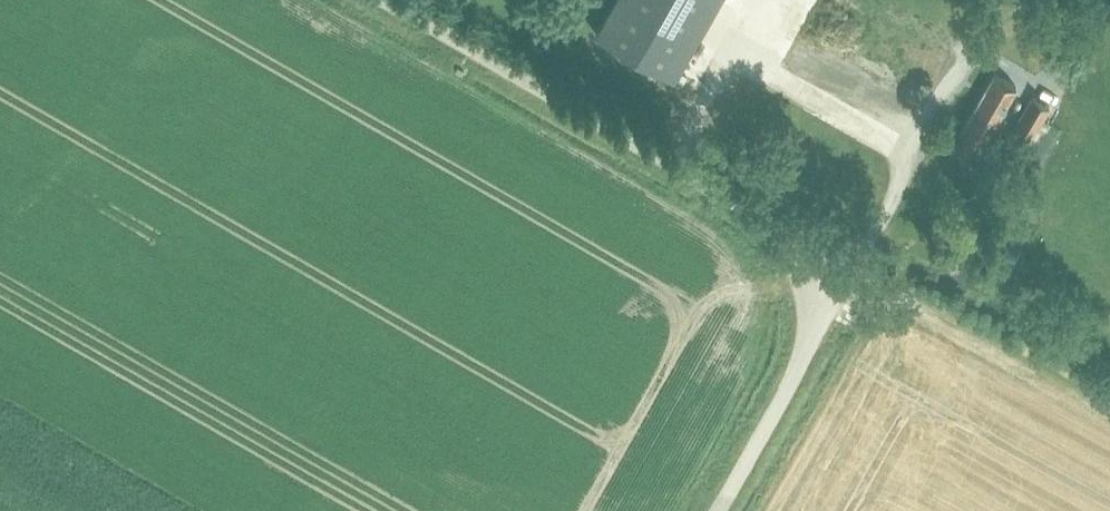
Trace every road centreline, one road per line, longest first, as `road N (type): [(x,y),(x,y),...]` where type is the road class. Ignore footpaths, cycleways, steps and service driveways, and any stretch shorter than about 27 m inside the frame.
road 1 (unclassified): [(719,510),(809,353),(814,296),(802,248),(385,0)]
road 2 (track): [(802,248),(1109,425)]

